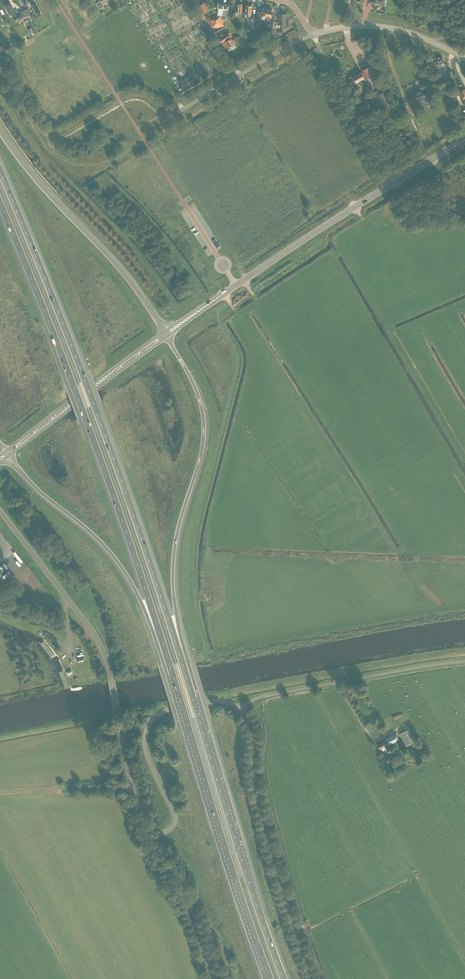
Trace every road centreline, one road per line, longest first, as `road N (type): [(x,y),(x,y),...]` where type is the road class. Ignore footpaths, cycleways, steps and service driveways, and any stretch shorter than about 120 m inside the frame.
road 1 (motorway): [(193,697),(95,406),(0,171)]
road 2 (motorway): [(0,203),(84,414),(167,658)]
road 3 (motorway): [(193,697),(173,578),(203,416),(167,337)]
road 4 (tertiary): [(152,838),(105,655),(0,511)]
road 5 (motorway): [(167,658),(271,978)]
road 6 (motorway): [(283,978),(193,697)]
road 7 (unclassified): [(312,978),(255,792),(251,729),(241,708)]
road 8 (motorway): [(8,456),(115,559),(167,658)]
road 9 (motorway): [(164,332),(0,132)]
road 10 (primary): [(229,290),(446,151)]
road 11 (unclassified): [(464,662),(264,696),(241,708)]
road 12 (unclassified): [(241,708),(214,702),(154,718),(145,741),(174,819),(152,838)]
road 13 (primary): [(164,332),(5,452)]
road 14 (primary): [(8,456),(167,337)]
road 15 (unclassified): [(178,112),(314,34)]
road 16 (unclassified): [(464,57),(386,27),(314,34)]
road 17 (tertiary): [(212,978),(152,838)]

